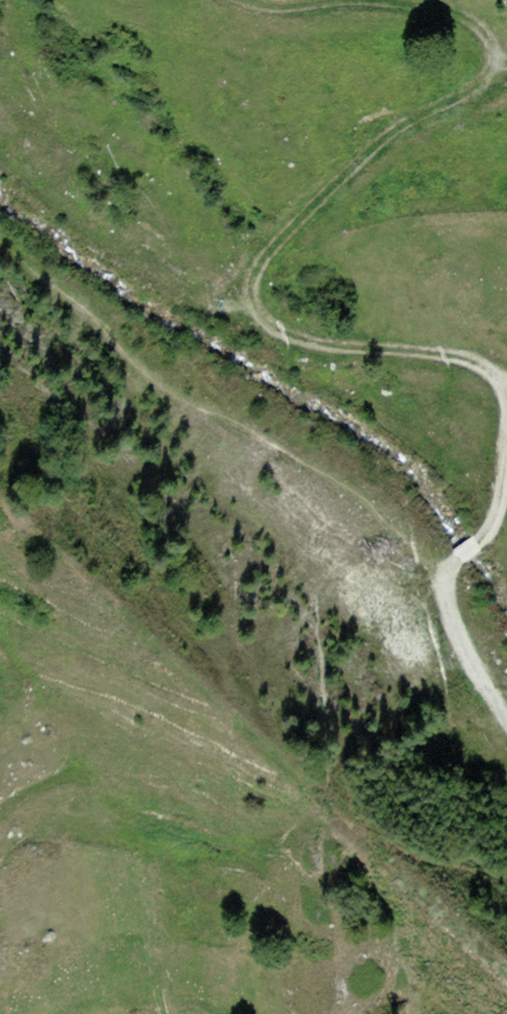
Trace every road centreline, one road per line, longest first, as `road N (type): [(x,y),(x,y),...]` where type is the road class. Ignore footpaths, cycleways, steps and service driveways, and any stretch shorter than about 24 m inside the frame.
road 1 (track): [(505,401),(502,375),(481,354),(262,323),(250,292),(257,260),(308,202),(394,124),(493,65),(496,40),(483,24),(426,0)]
road 2 (track): [(446,573),(347,520),(229,432),(0,235)]
road 3 (track): [(506,712),(441,595),(452,555),(485,527),(506,400)]

